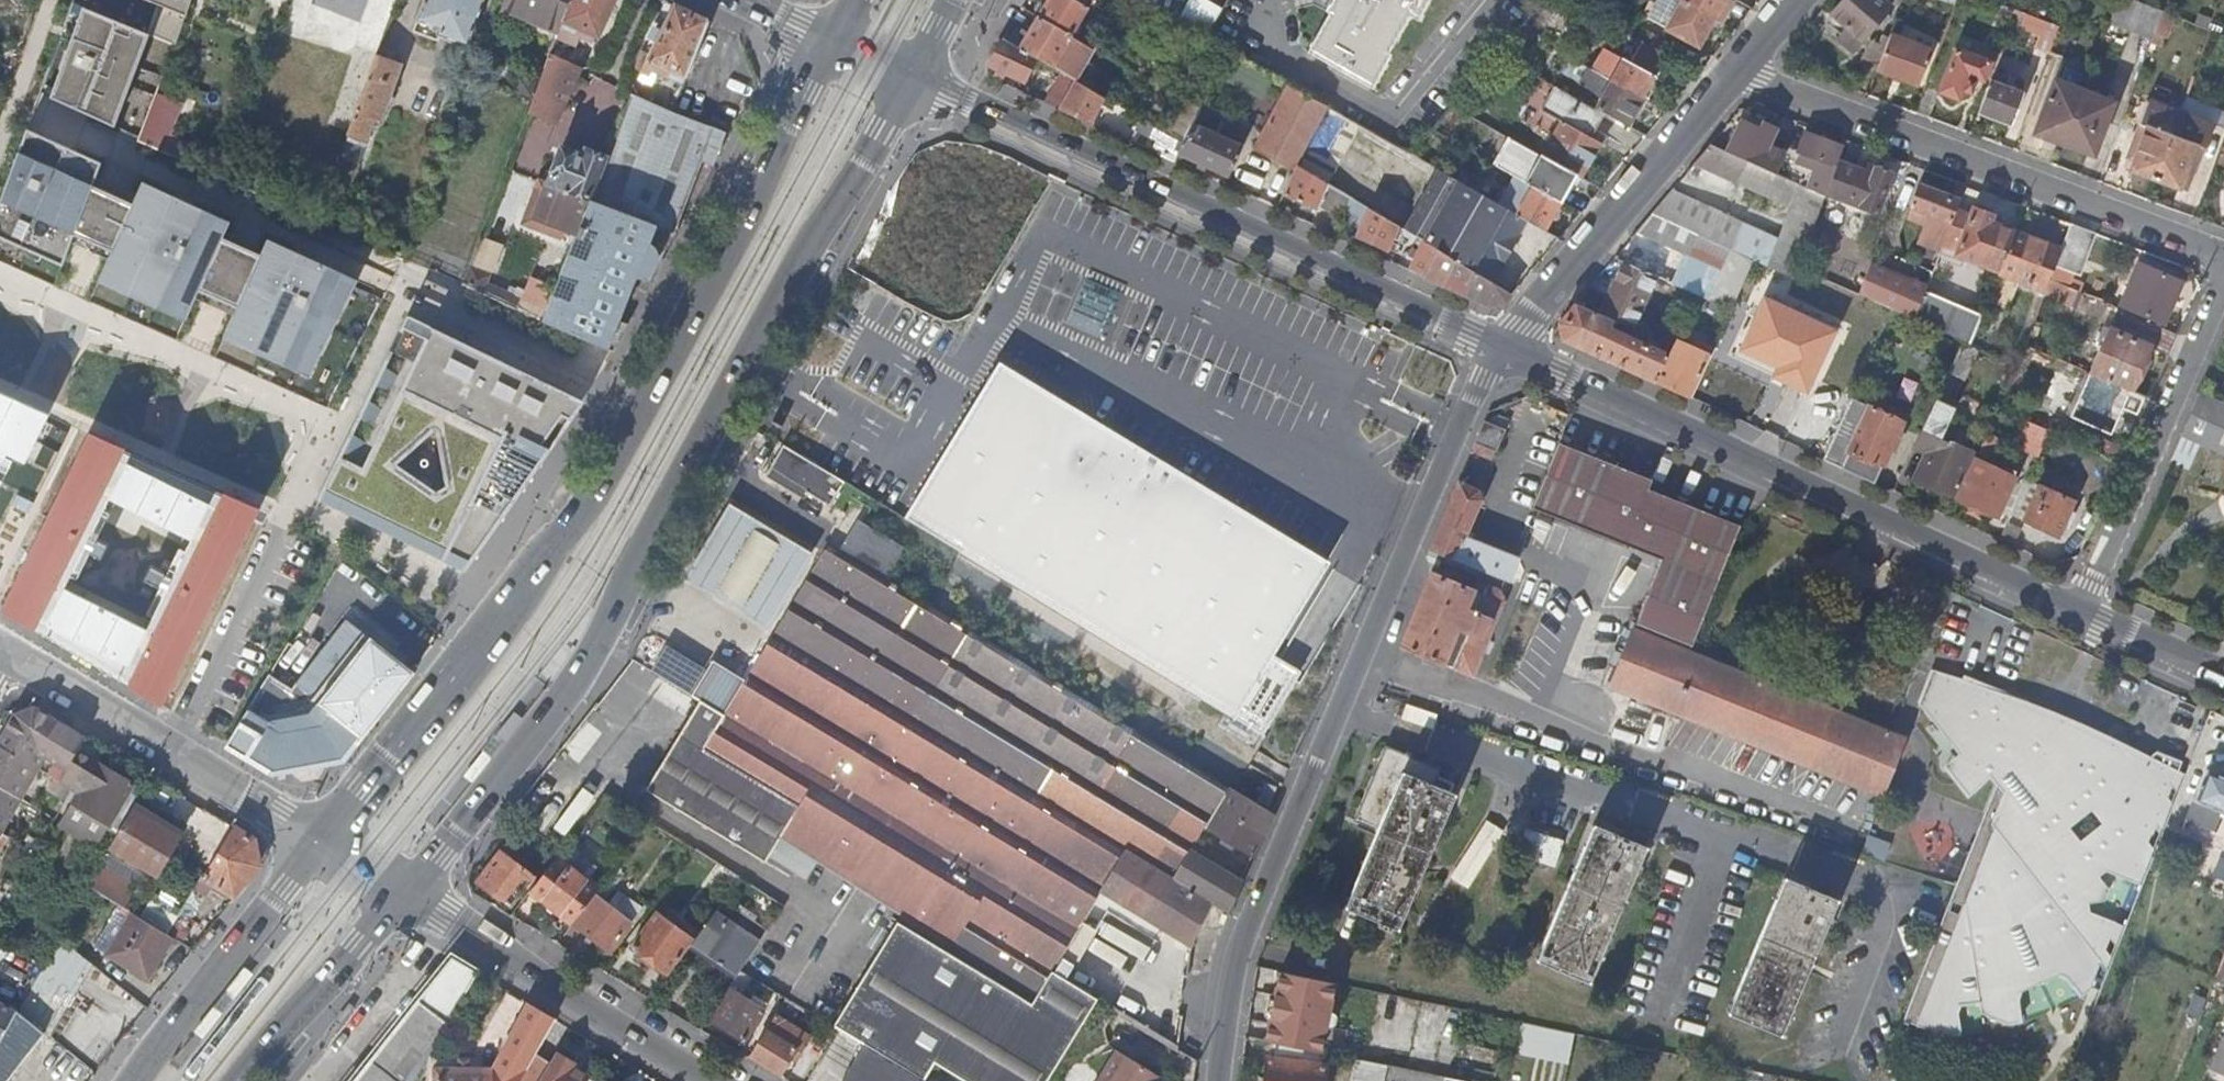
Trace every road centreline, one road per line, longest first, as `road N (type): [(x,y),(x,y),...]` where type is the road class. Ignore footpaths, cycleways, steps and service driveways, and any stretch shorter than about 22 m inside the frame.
road 1 (primary): [(403,889),(554,707),(597,643),(803,254),(910,80)]
road 2 (primary): [(833,45),(607,475),(369,791),(320,843)]
road 3 (tertiary): [(1497,345),(1234,954),(1217,1080)]
road 4 (tertiary): [(1497,345),(910,80)]
road 5 (tertiary): [(2080,612),(1497,345)]
road 6 (residential): [(1743,73),(2223,254)]
road 7 (secondary): [(403,889),(724,1080)]
road 8 (residential): [(1497,345),(1743,73)]
road 9 (tertiary): [(320,843),(15,655)]
road 10 (residential): [(2223,284),(2080,612)]
road 11 (primary): [(320,843),(136,1080)]
road 12 (primary): [(245,1080),(403,889)]
road 13 (tertiary): [(2223,678),(2080,612)]

